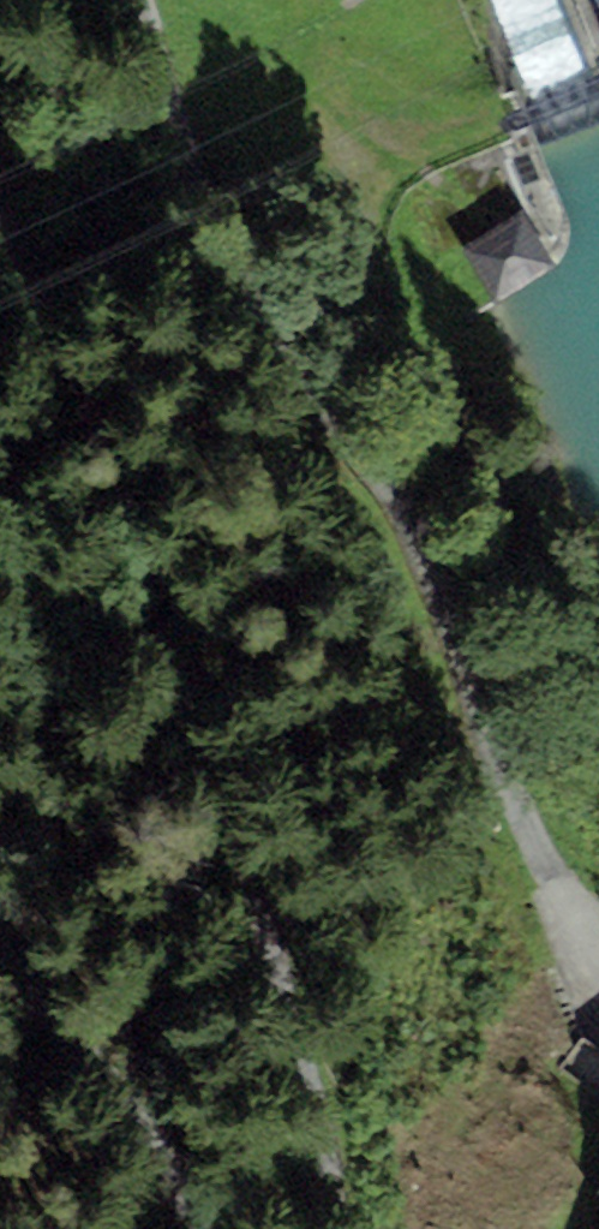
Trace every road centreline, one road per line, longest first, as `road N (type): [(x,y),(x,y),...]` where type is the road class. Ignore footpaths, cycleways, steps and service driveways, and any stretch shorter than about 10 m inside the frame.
road 1 (track): [(0,181),(255,862),(333,1228)]
road 2 (residential): [(598,970),(583,959),(525,837),(344,392)]
road 3 (track): [(344,392),(177,154),(135,0)]
road 4 (track): [(0,913),(166,1228)]

